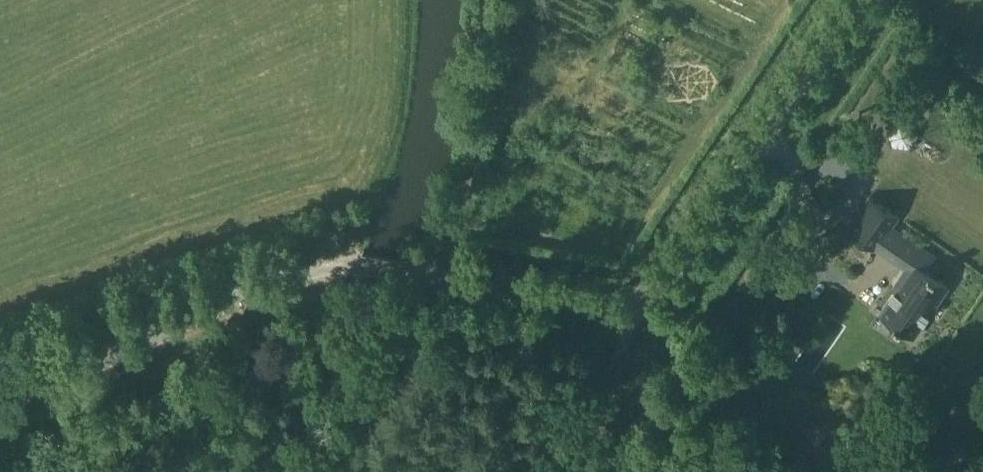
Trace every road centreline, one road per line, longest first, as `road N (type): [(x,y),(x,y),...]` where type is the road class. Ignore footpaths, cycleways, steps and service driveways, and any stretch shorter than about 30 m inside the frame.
road 1 (unclassified): [(636,301),(676,261),(855,0)]
road 2 (unclassified): [(0,403),(276,281),(338,263)]

